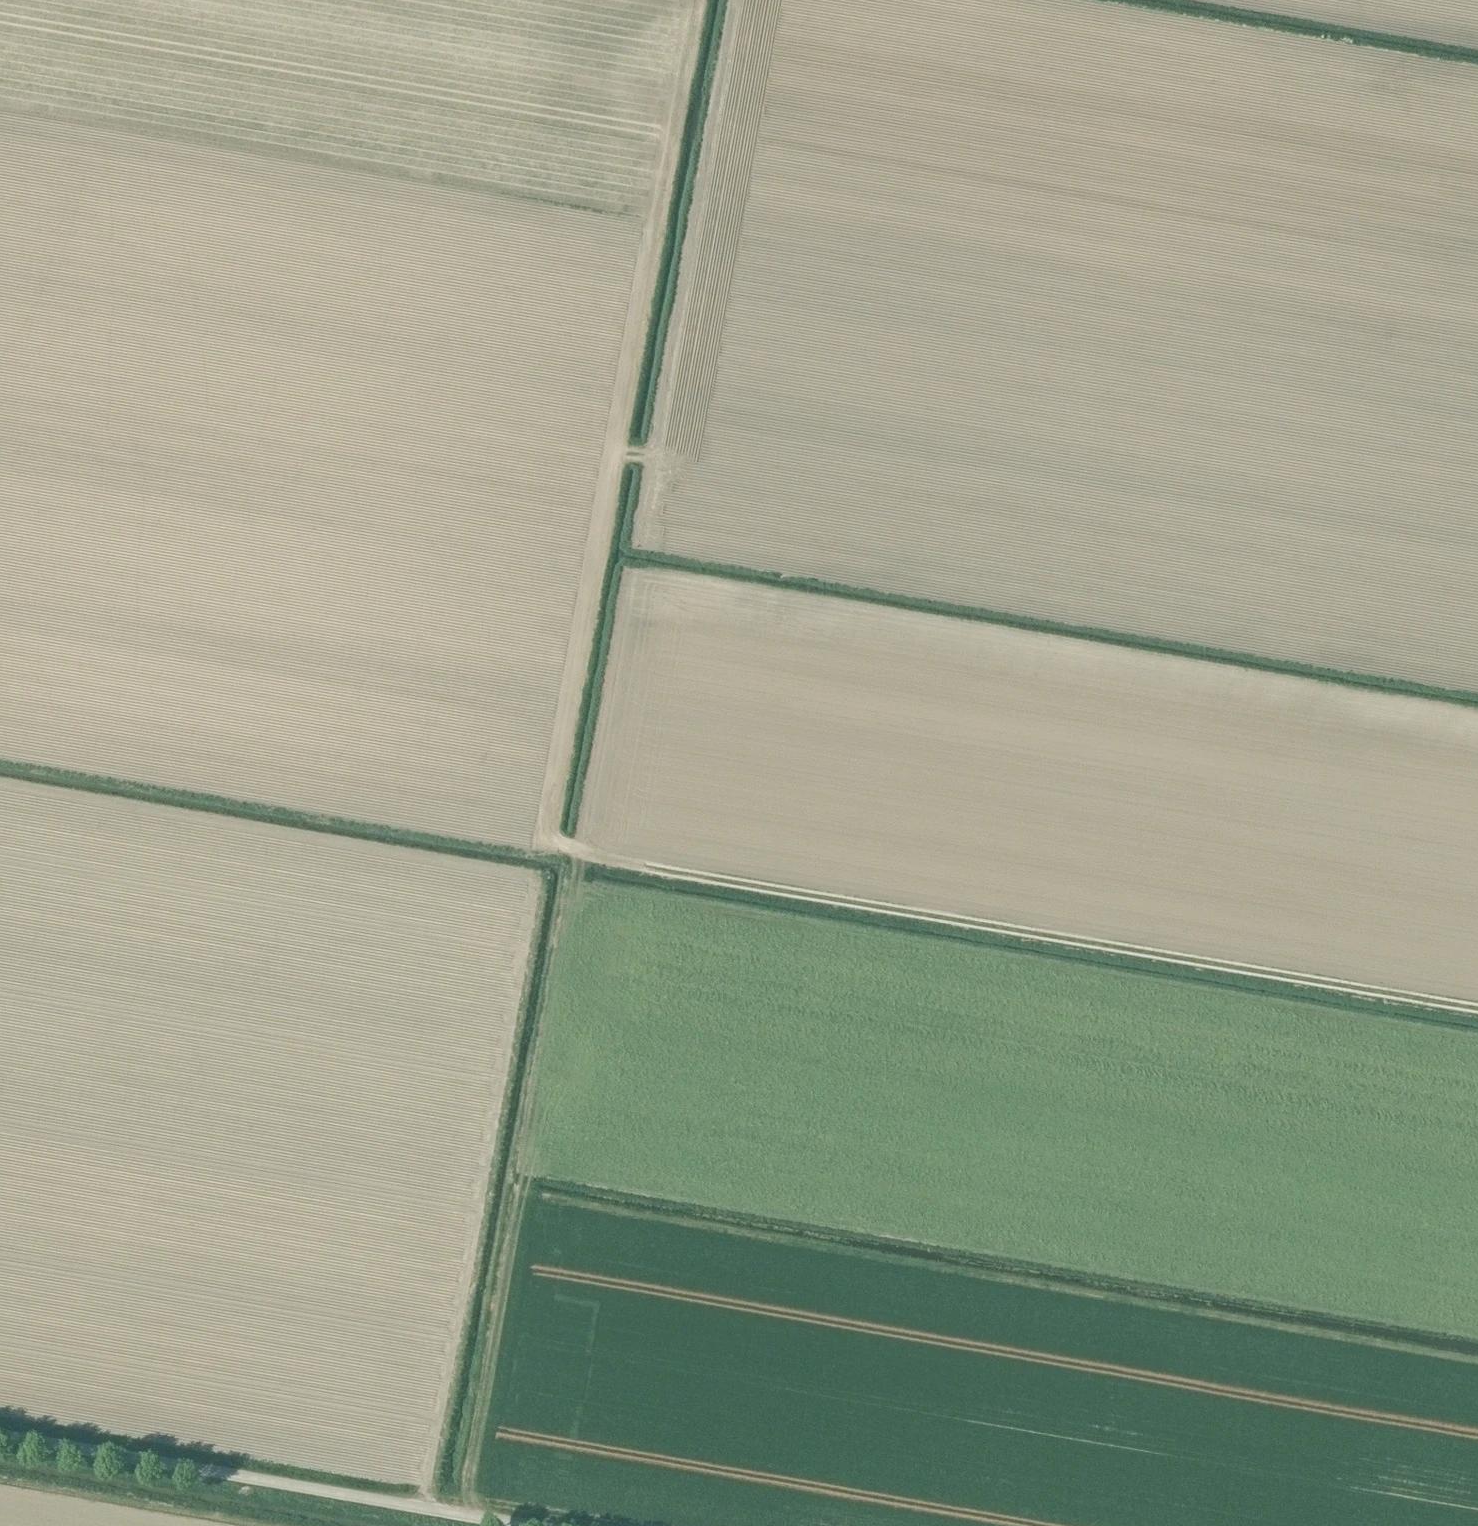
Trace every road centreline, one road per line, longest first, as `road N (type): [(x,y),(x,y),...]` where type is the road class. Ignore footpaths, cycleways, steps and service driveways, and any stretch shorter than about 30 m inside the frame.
road 1 (track): [(1477,1016),(583,856)]
road 2 (unclassified): [(480,1525),(0,1441)]

